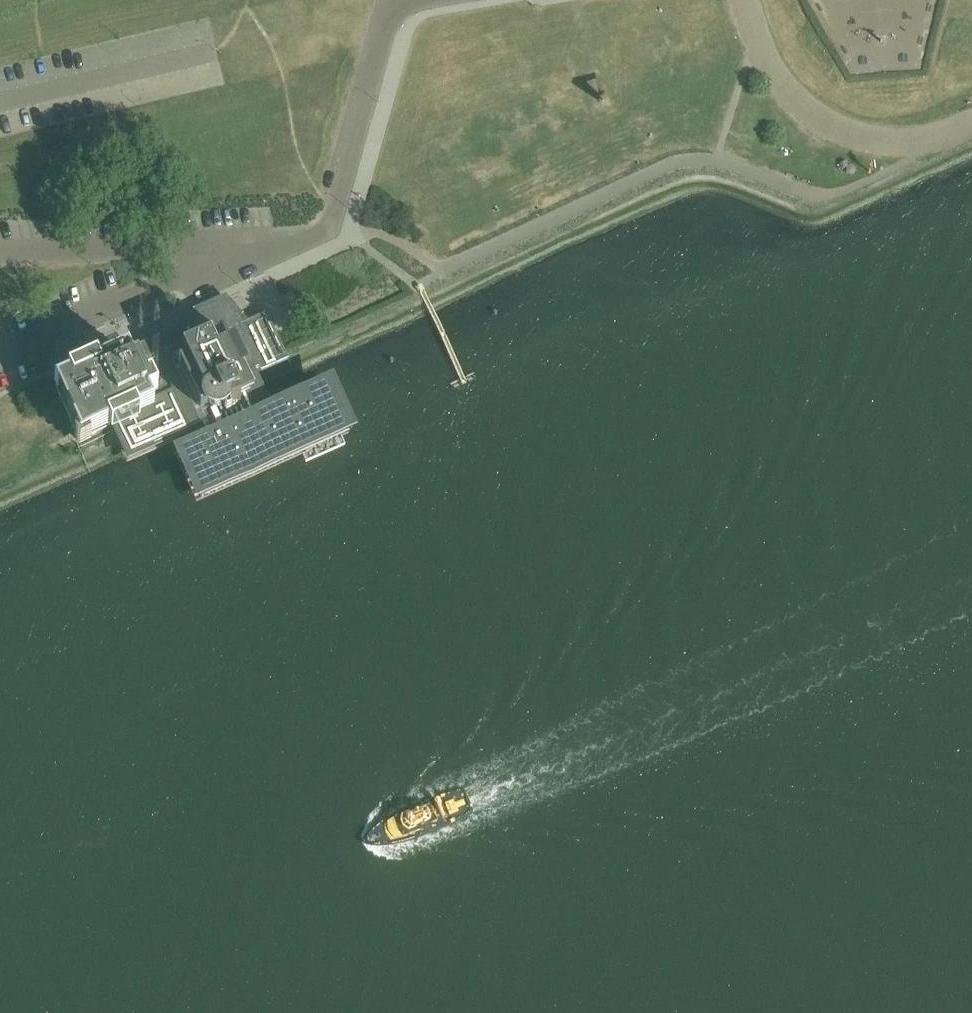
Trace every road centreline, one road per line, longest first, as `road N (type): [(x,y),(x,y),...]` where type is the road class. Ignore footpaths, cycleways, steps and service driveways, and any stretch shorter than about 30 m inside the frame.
road 1 (residential): [(237,259),(330,225),(387,11),(405,0)]
road 2 (residential): [(237,259),(0,358)]
road 3 (residential): [(0,253),(197,244)]

